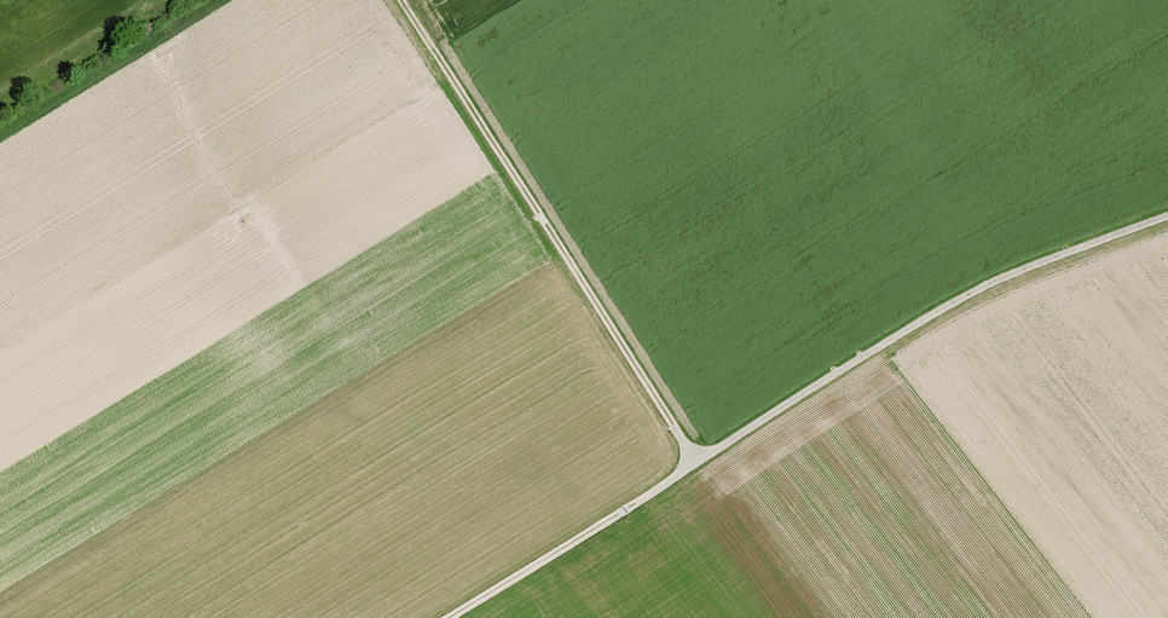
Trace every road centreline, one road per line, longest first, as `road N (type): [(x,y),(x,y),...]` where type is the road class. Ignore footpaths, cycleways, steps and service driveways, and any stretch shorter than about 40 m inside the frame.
road 1 (track): [(697,462),(401,0)]
road 2 (track): [(1167,216),(990,284),(697,462)]
road 3 (track): [(697,462),(452,617)]

